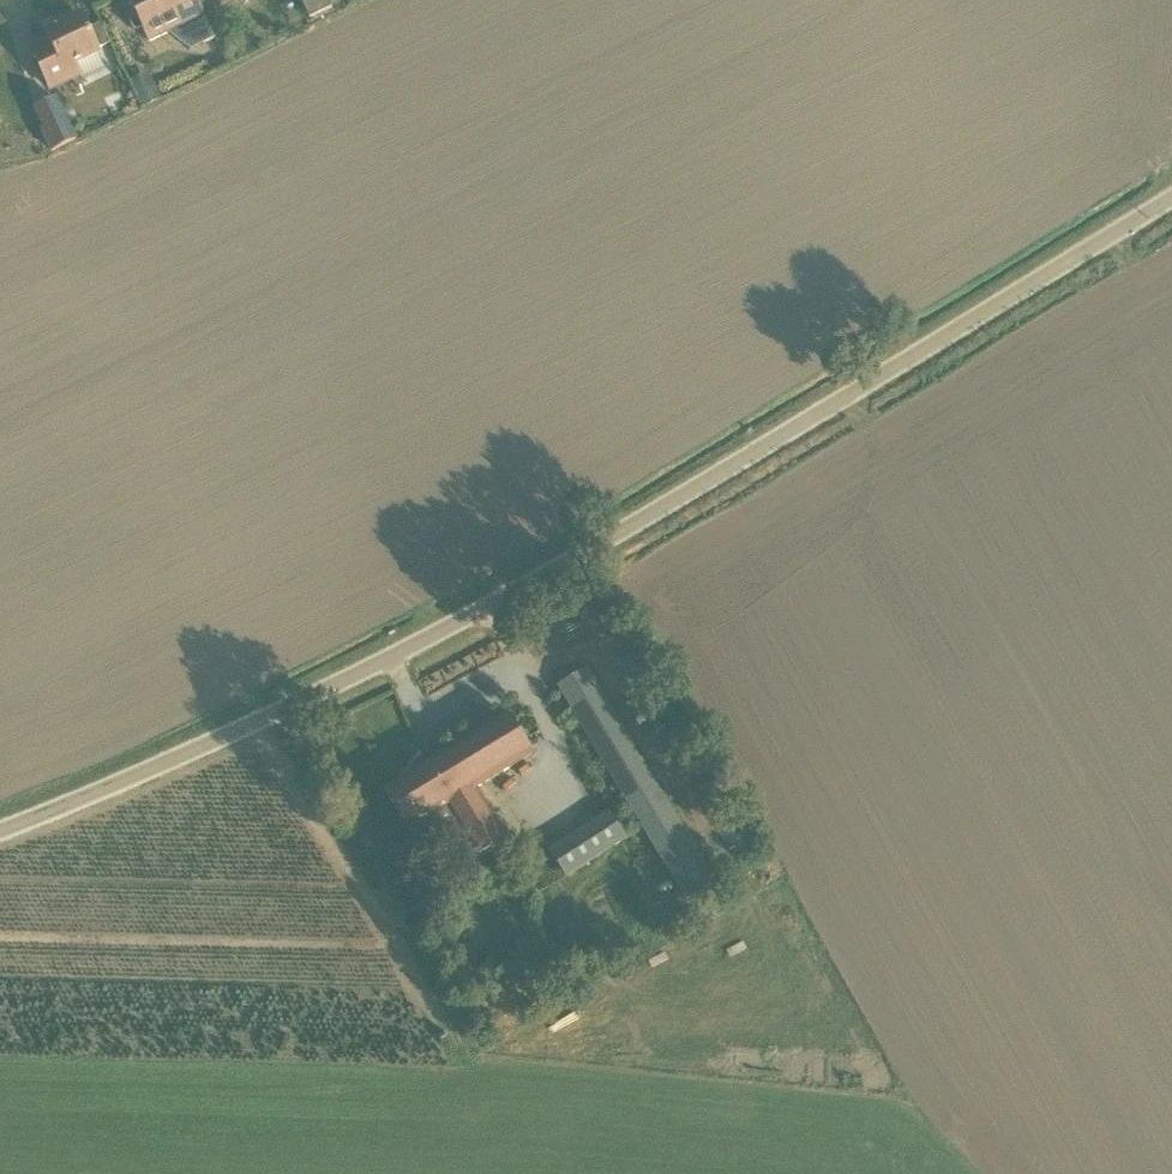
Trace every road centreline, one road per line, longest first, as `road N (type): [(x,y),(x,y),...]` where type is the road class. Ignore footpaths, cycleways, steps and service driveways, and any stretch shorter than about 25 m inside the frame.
road 1 (unclassified): [(0,818),(300,707),(397,659),(1171,197)]

